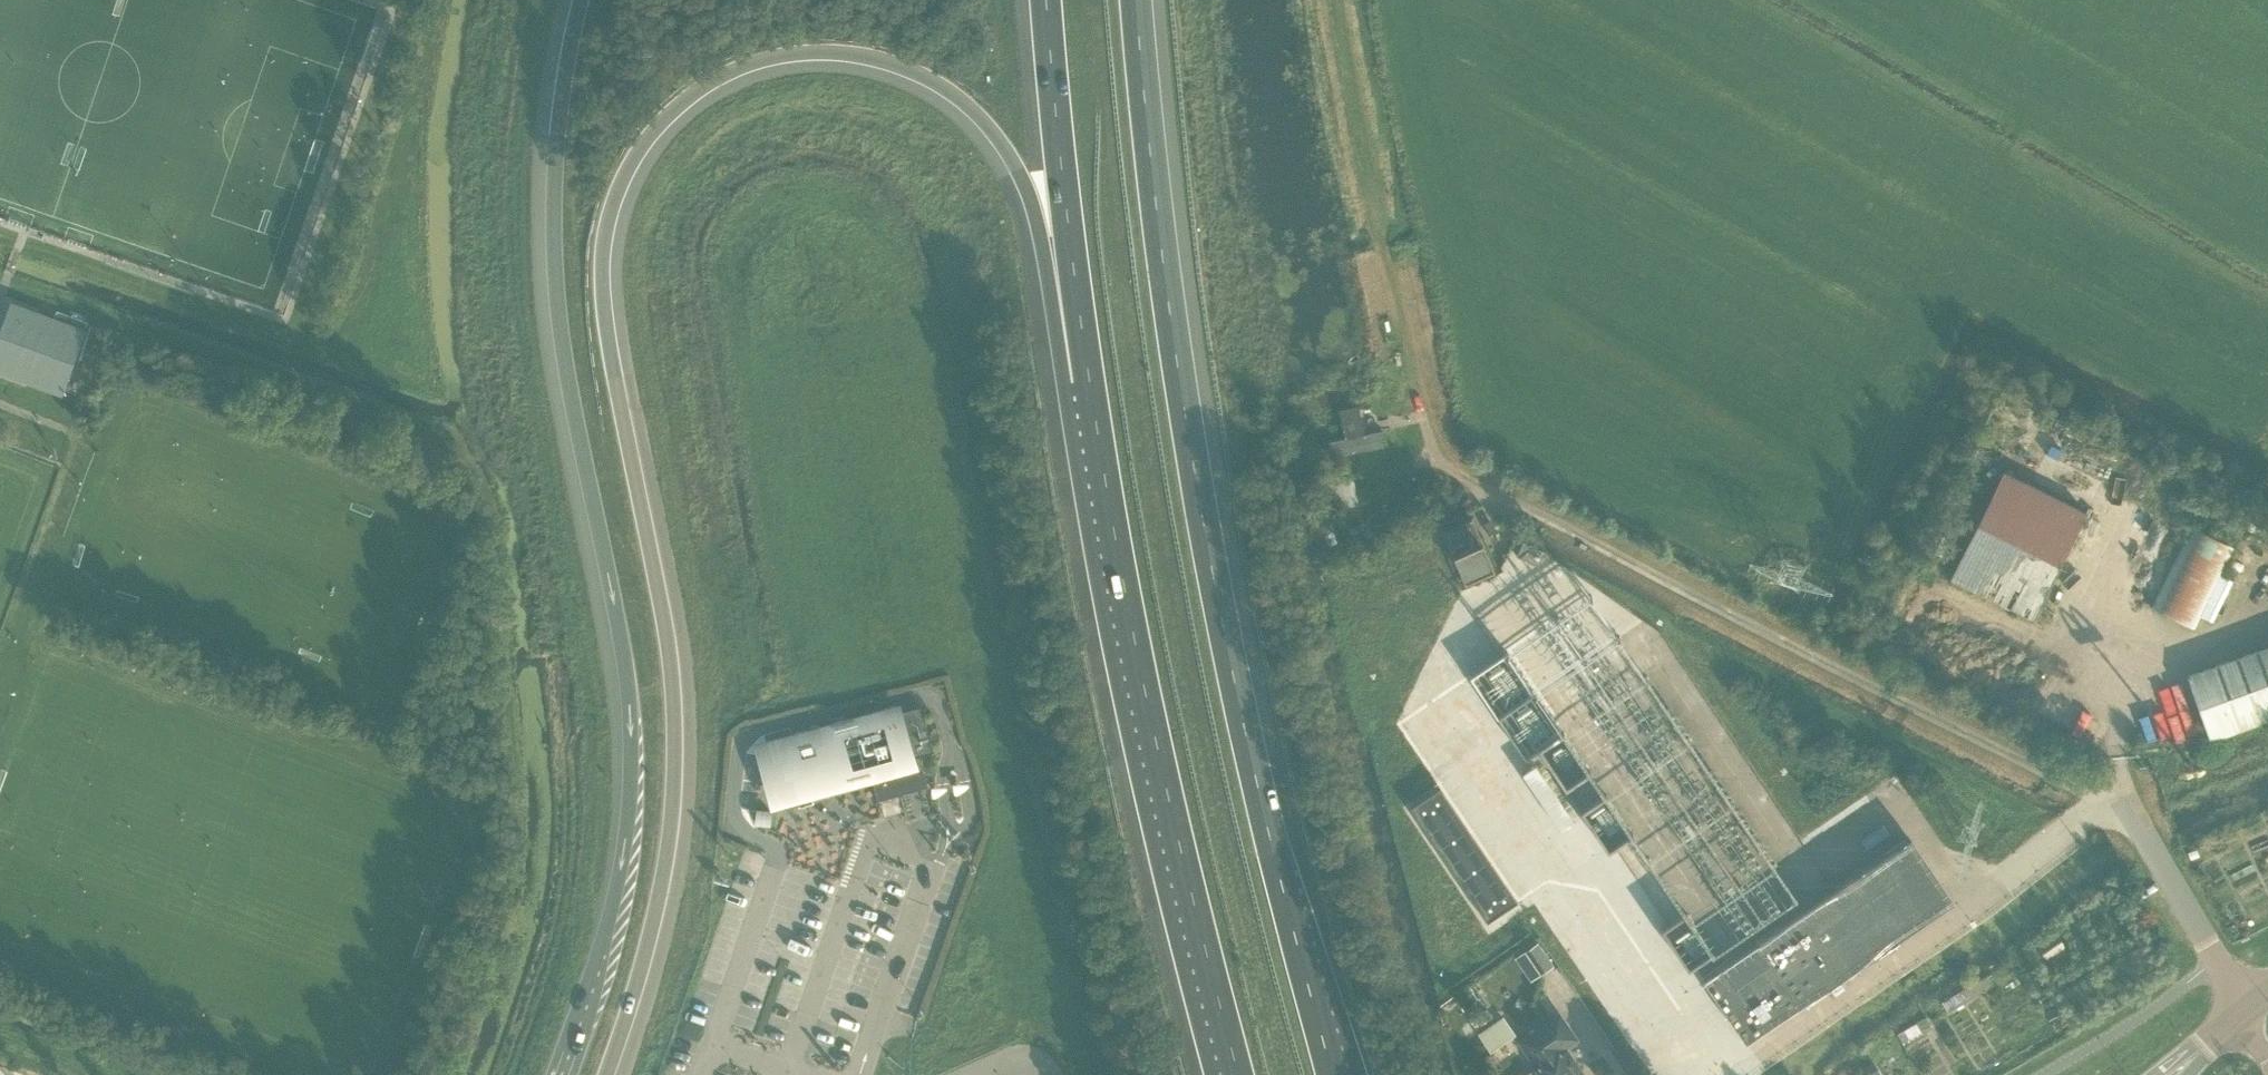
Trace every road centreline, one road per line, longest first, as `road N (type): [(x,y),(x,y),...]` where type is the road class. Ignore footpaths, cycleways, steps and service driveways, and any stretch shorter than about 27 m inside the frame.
road 1 (motorway): [(605,1074),(654,912),(673,787),(670,663),(605,301),(608,214),(641,142),(713,73),(789,48),(852,48),(938,78),(983,115),(1018,165),(1089,382)]
road 2 (motorway): [(1331,1074),(1256,778),(1203,522),(1169,307),(1137,0)]
road 3 (motorway): [(582,0),(559,124),(556,288),(623,647),(633,742),(617,878),(568,1074)]
road 4 (unclassified): [(2218,961),(2132,811),(1455,472)]
road 5 (motorway): [(1089,382),(1160,760),(1238,1074)]
road 6 (motorway): [(1046,0),(1089,382)]

